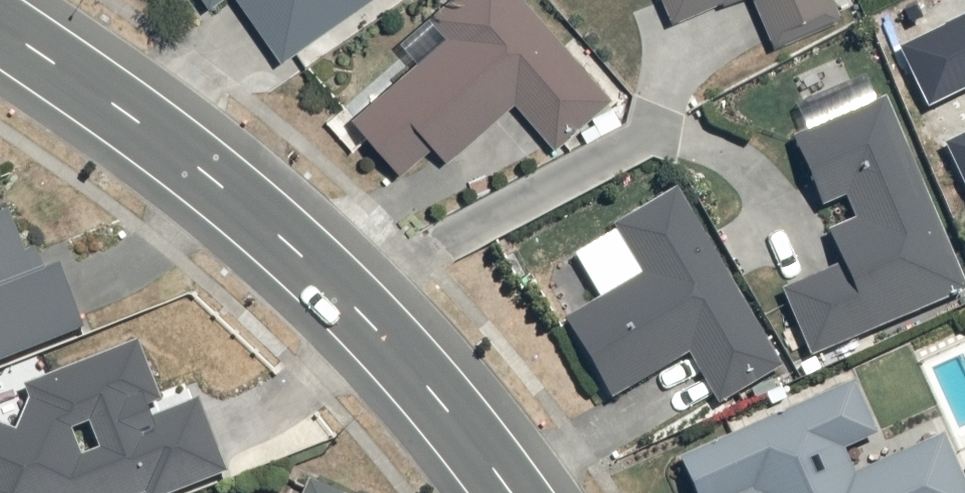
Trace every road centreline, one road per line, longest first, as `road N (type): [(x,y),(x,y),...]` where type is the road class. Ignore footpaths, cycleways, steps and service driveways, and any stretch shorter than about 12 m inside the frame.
road 1 (tertiary): [(511,492),(433,395),(288,245),(211,179),(0,28)]

